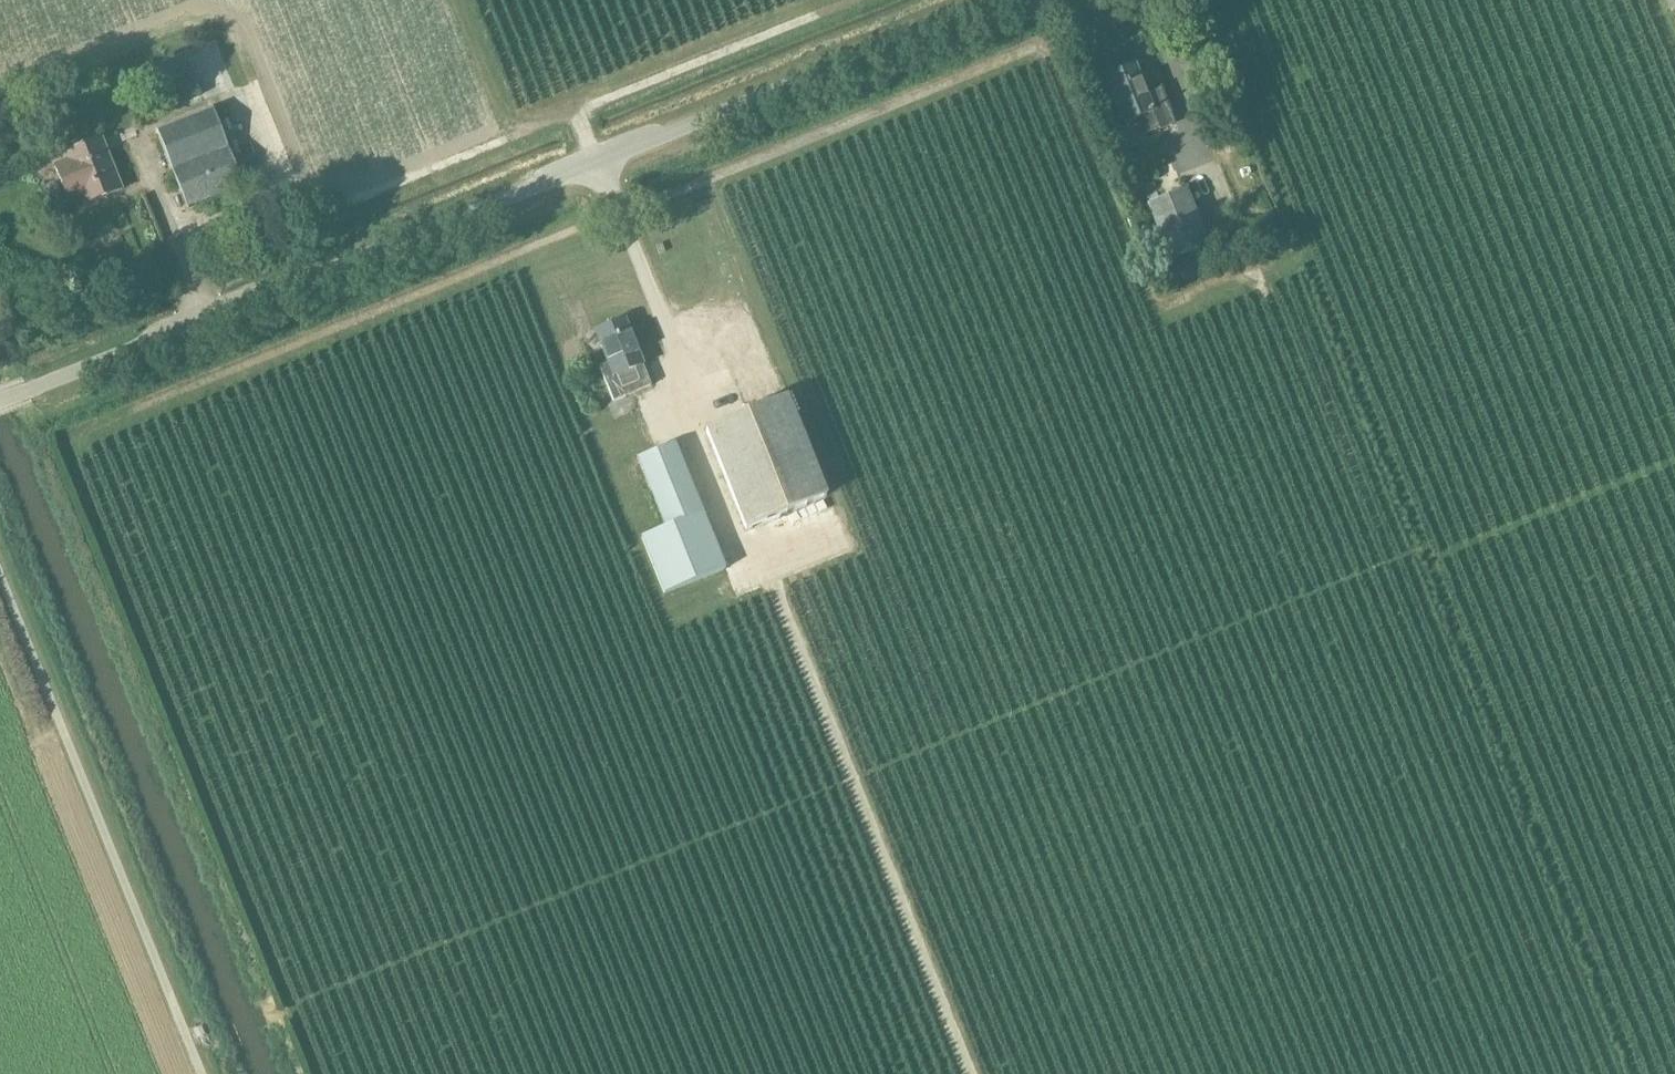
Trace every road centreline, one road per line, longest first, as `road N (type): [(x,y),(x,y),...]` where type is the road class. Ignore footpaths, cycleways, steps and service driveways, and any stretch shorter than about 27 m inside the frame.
road 1 (unclassified): [(0,401),(1000,0)]

